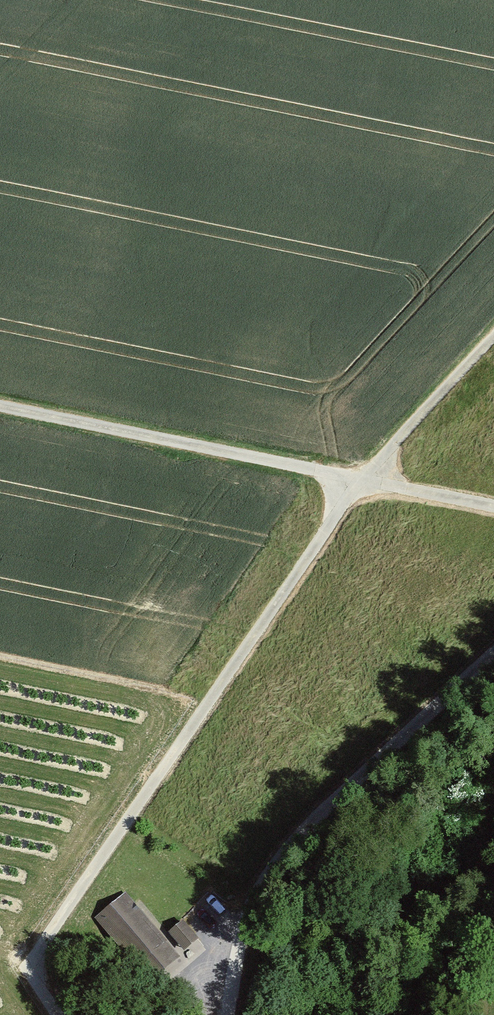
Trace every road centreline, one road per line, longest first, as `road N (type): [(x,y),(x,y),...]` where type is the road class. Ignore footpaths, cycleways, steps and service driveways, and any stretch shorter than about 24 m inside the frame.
road 1 (track): [(60,1014),(28,969),(31,961),(360,480),(493,335)]
road 2 (track): [(493,509),(0,406)]
road 3 (track): [(229,1014),(246,919),(286,849),(493,651)]

